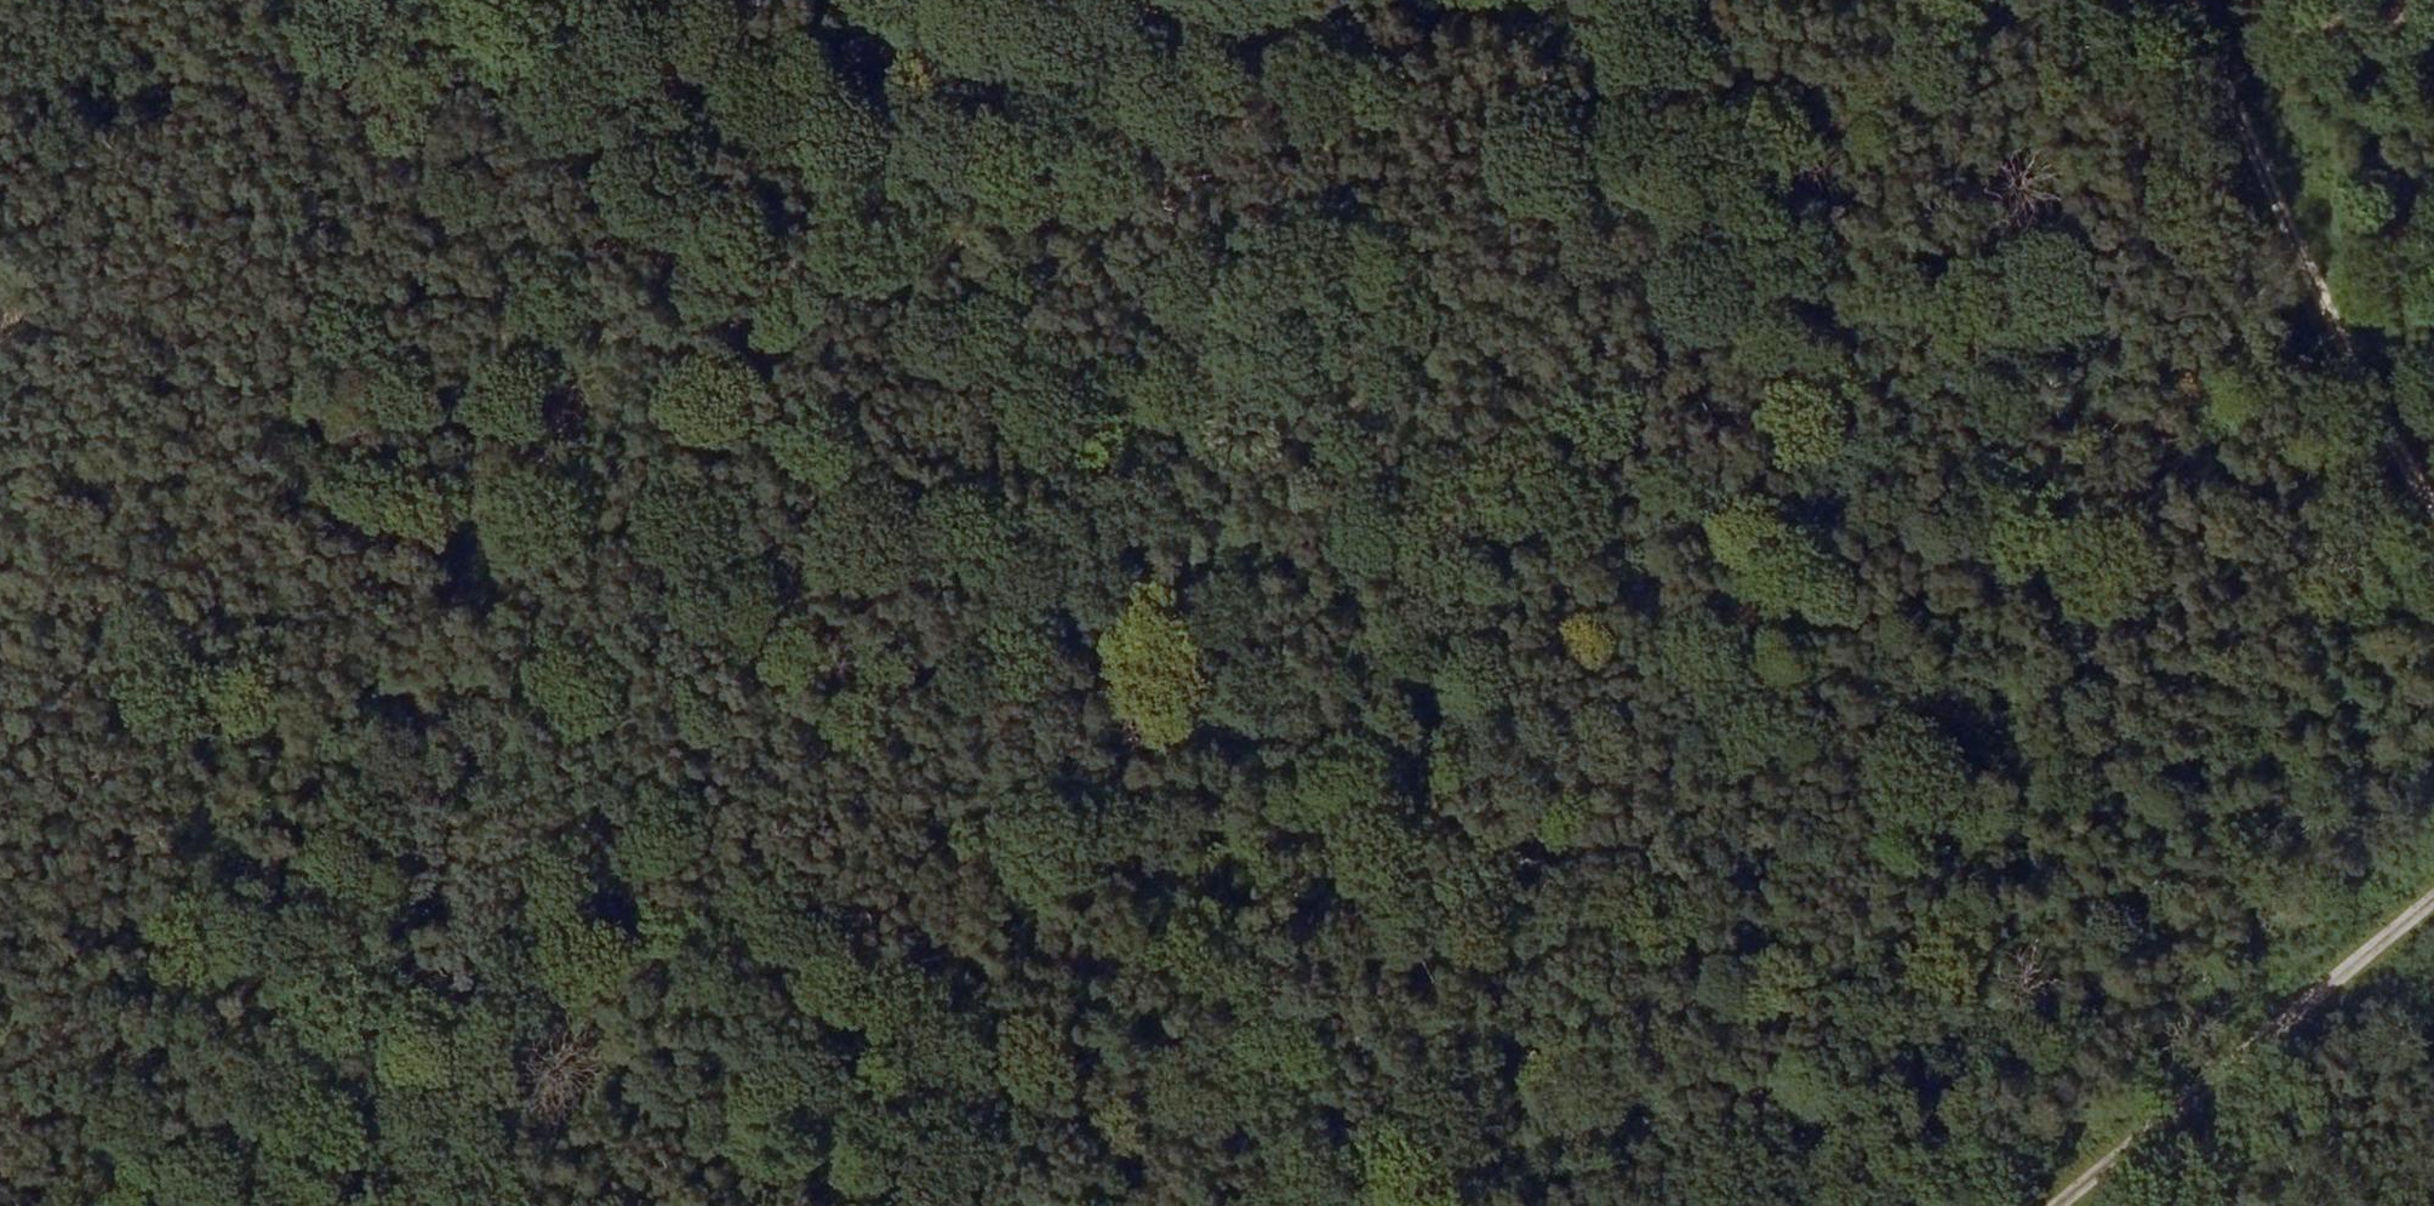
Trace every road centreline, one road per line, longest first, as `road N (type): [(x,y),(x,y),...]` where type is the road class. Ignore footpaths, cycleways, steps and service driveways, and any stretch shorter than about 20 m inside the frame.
road 1 (track): [(2433,492),(2353,348),(2267,166),(2201,0)]
road 2 (track): [(2053,1205),(2433,894)]

